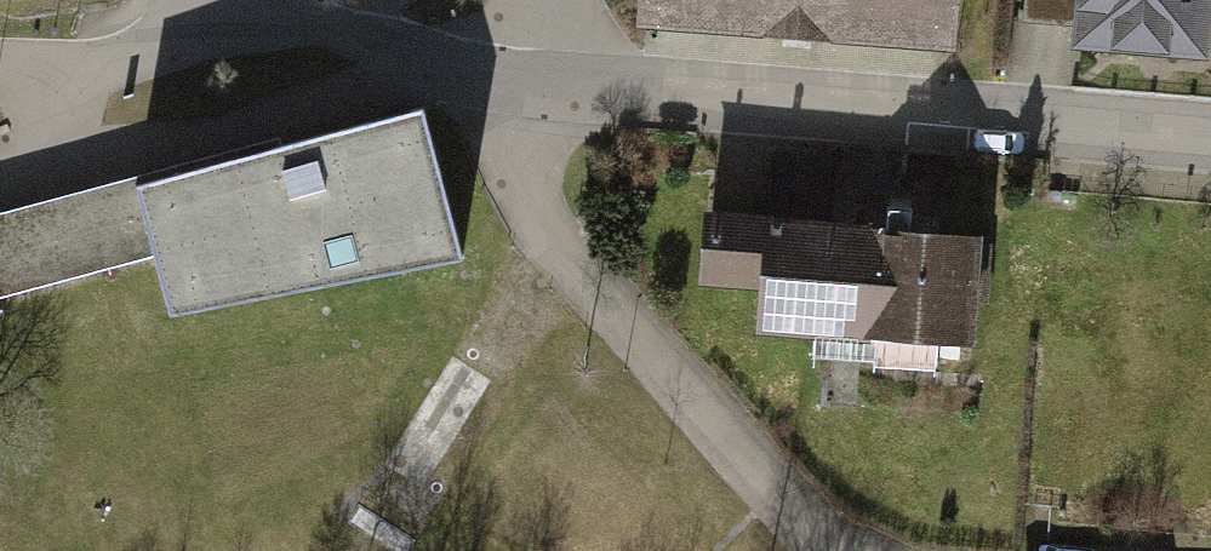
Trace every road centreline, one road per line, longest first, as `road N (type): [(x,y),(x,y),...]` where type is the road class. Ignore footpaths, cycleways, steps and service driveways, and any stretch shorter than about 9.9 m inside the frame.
road 1 (residential): [(1210,139),(520,82)]
road 2 (residential): [(520,82),(511,150),(532,214),(819,550)]
road 3 (residential): [(520,82),(377,52),(268,0)]

